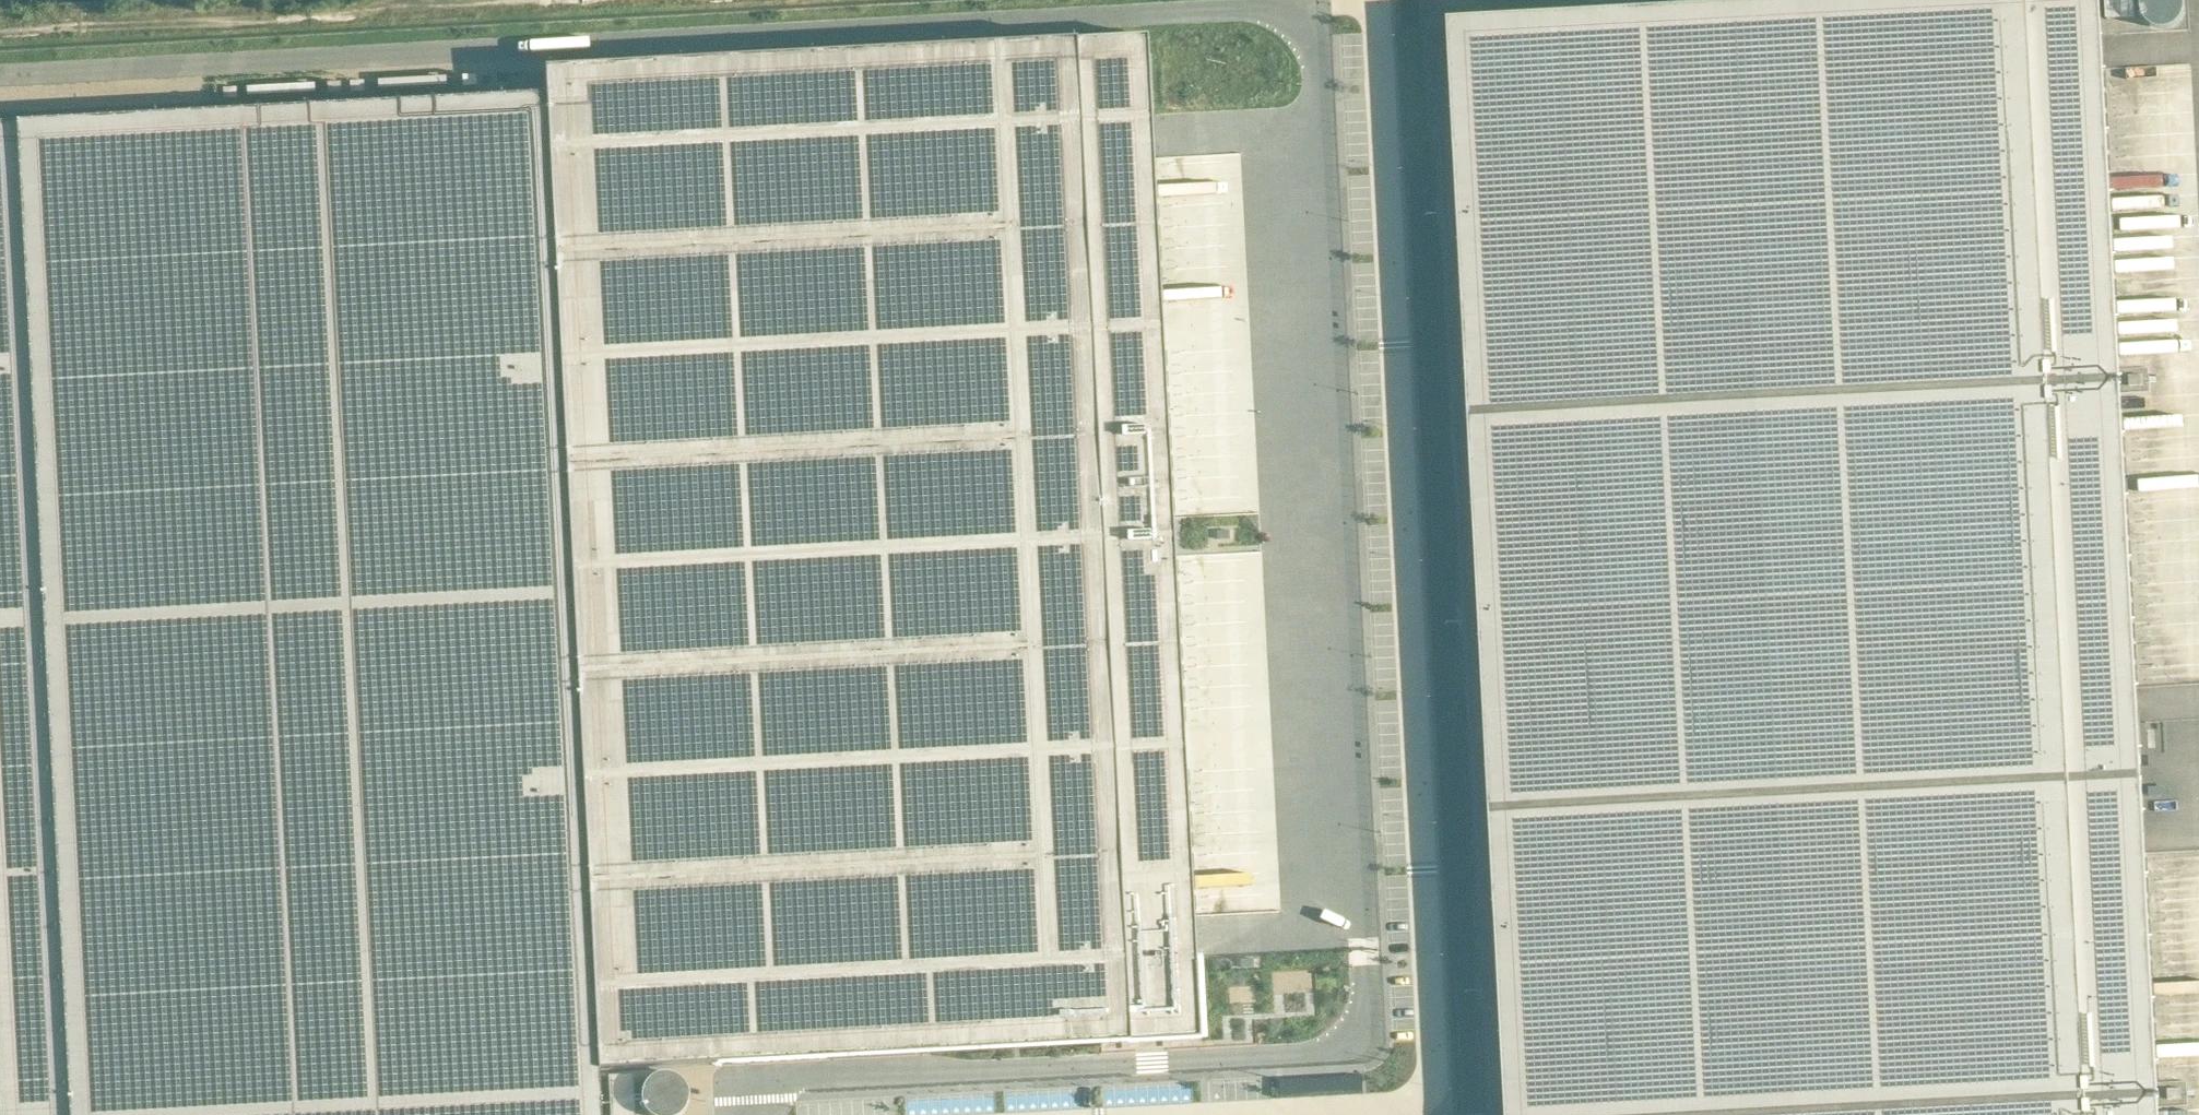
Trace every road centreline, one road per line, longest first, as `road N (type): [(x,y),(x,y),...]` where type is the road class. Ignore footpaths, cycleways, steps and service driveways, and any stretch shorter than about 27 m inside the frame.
road 1 (track): [(0,31),(490,0)]

